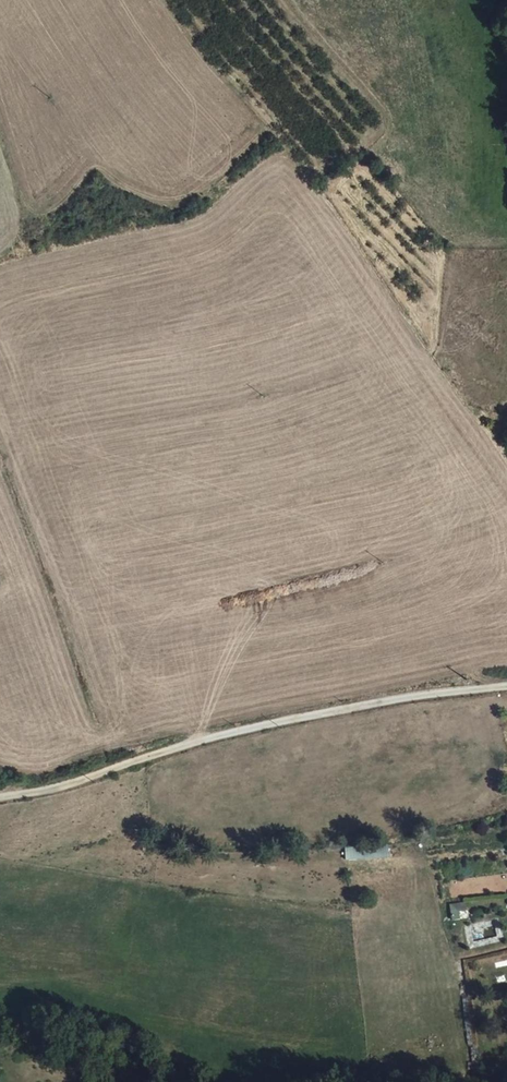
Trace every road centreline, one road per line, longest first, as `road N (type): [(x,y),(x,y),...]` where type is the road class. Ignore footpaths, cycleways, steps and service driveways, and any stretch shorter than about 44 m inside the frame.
road 1 (track): [(0,801),(204,742),(506,685)]
road 2 (track): [(0,764),(18,769),(149,743),(204,742)]

